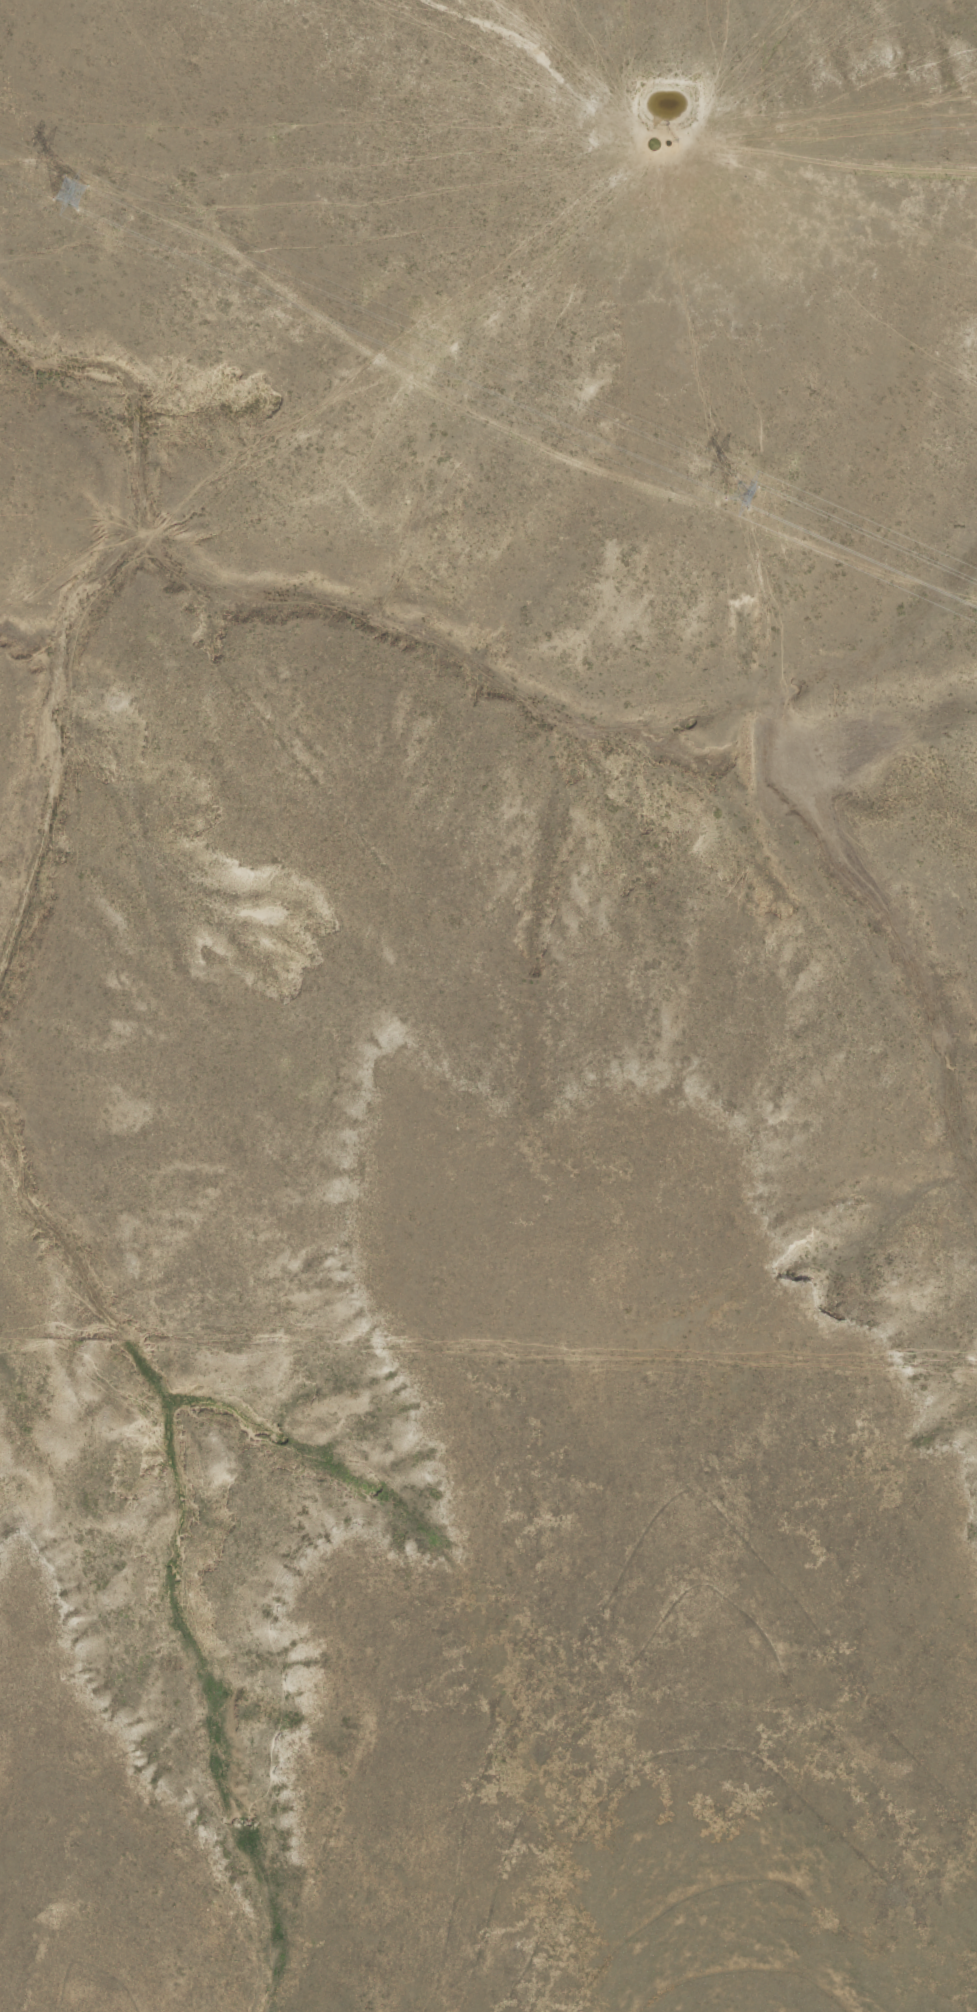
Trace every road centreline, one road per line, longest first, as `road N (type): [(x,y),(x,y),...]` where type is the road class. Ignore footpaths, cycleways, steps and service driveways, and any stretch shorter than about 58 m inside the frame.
road 1 (residential): [(292,0),(602,167),(976,196)]

